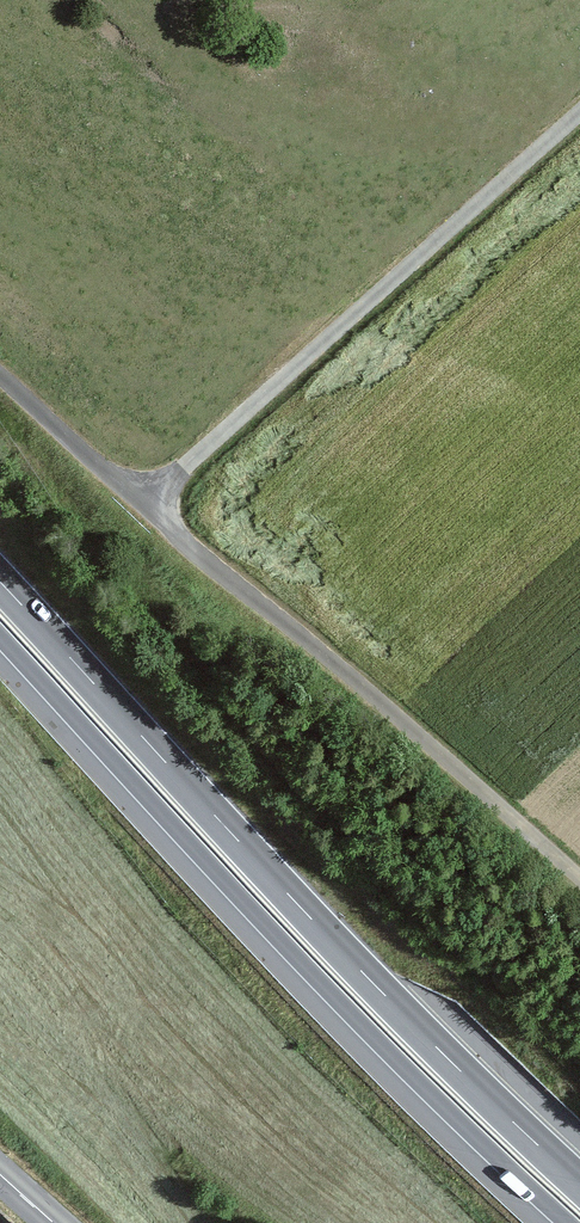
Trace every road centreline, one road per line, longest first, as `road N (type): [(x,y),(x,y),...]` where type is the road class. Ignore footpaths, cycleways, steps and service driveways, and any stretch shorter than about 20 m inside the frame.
road 1 (trunk): [(579,1184),(373,983),(0,582)]
road 2 (trunk): [(0,636),(351,1014),(567,1222)]
road 3 (track): [(0,375),(579,874)]
road 4 (track): [(144,506),(579,114)]

